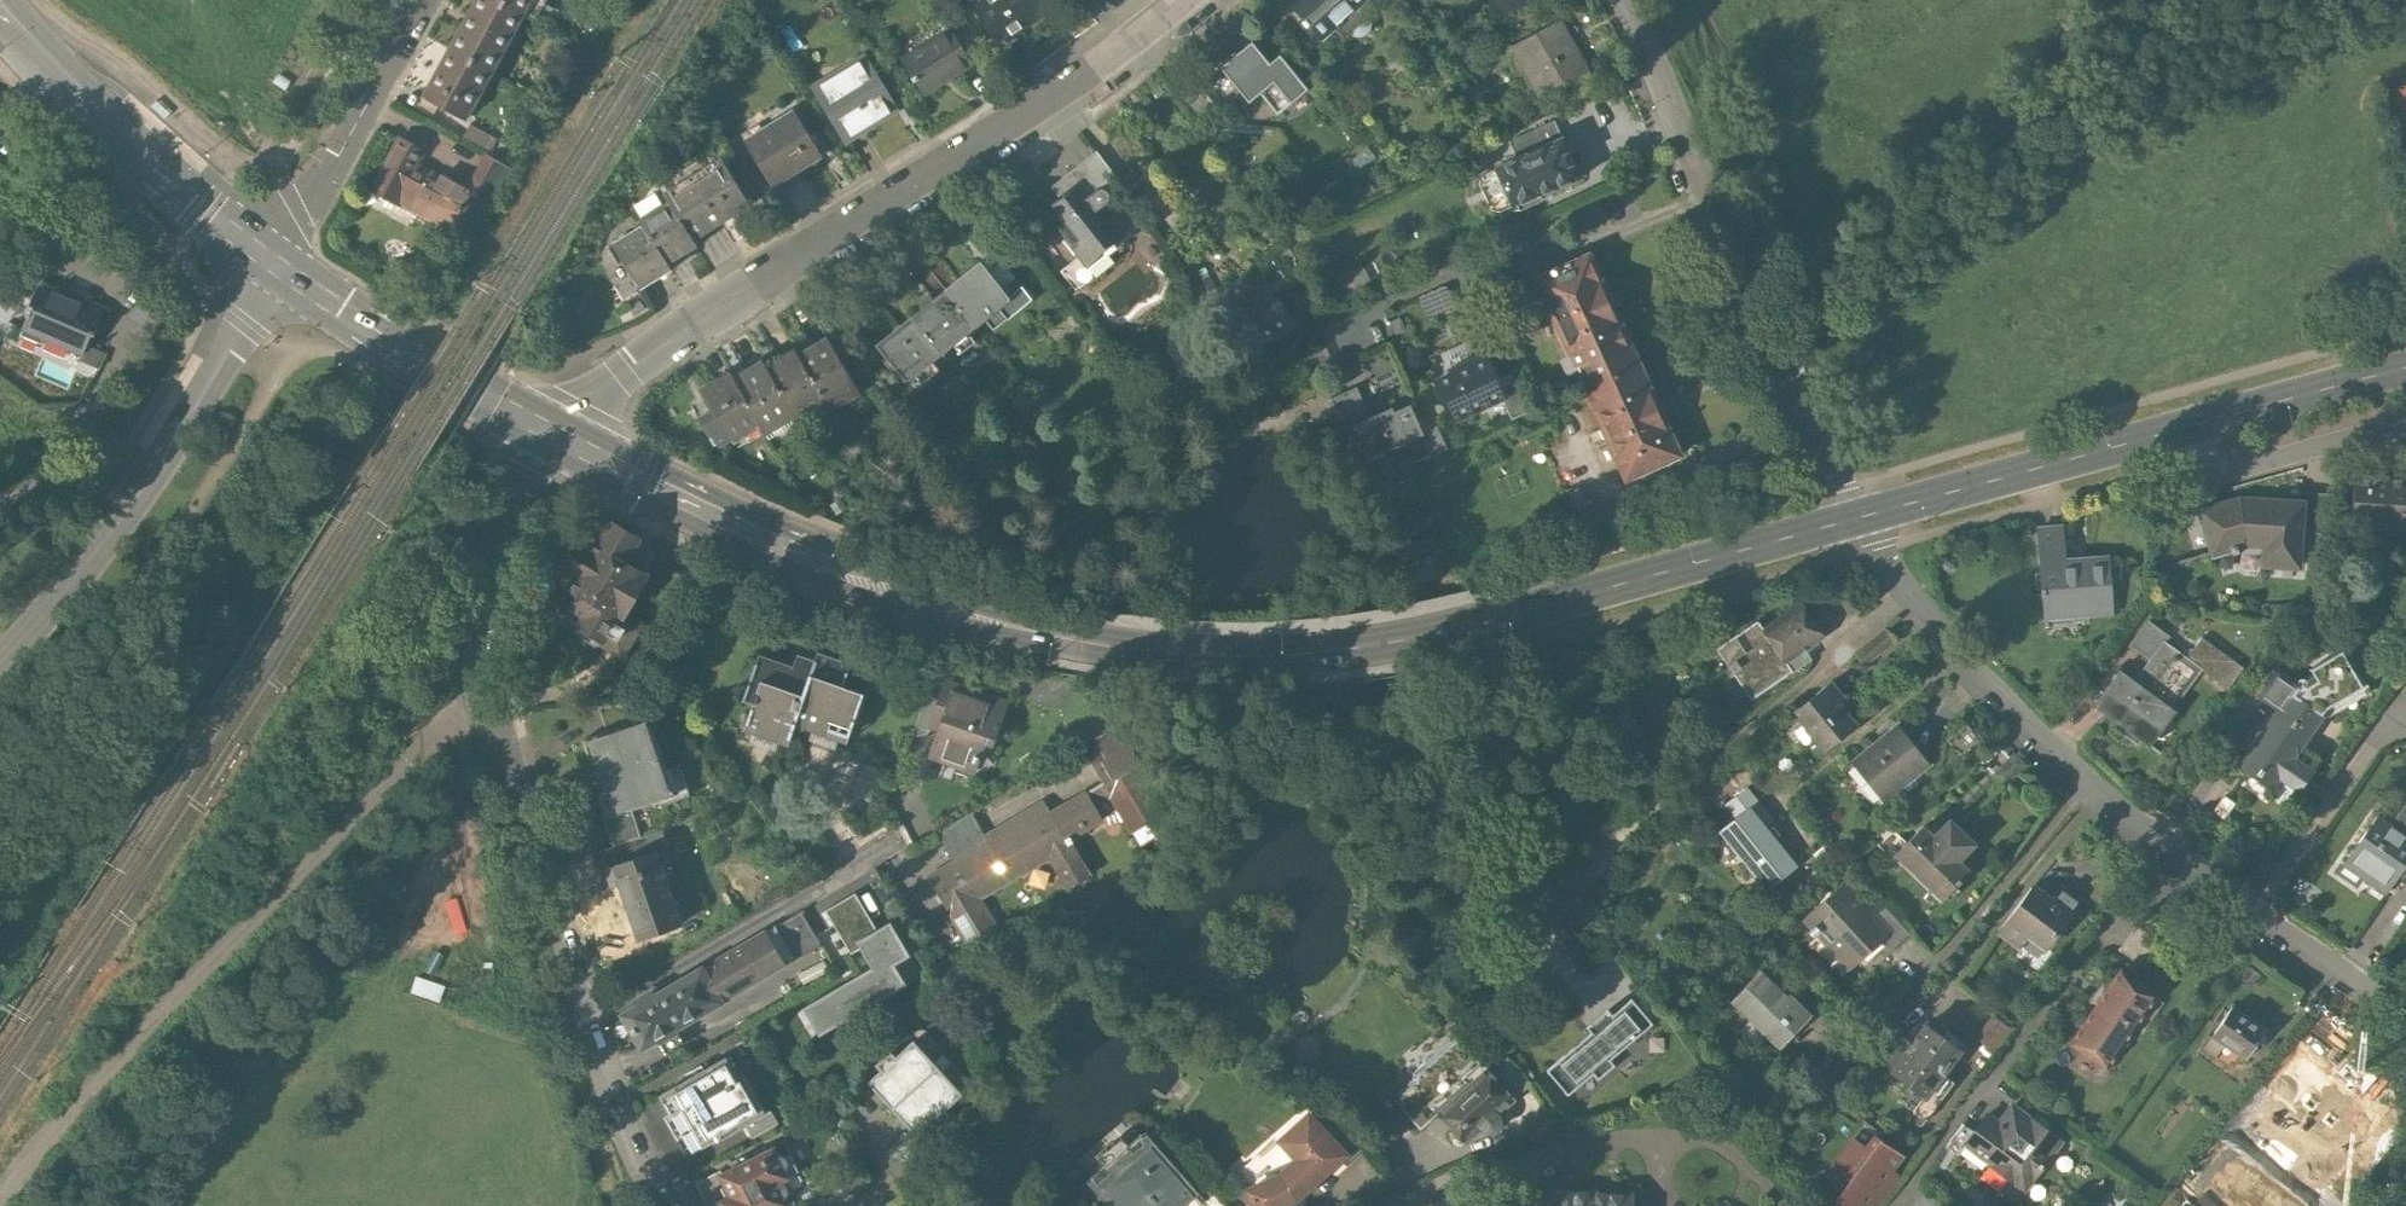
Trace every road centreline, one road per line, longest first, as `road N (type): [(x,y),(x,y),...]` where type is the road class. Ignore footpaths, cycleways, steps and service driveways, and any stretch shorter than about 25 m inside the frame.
road 1 (primary): [(545,429),(719,516),(908,595),(1062,638),(1147,651),(1240,656),(1371,647),(1859,519)]
road 2 (residential): [(663,1205),(607,1094),(482,641),(483,588),(497,540),(545,429)]
road 3 (residential): [(545,429),(571,402),(1010,129),(1181,0)]
road 4 (residential): [(1859,519),(1974,675),(2035,736),(2253,915),(2405,1019)]
road 5 (residential): [(1623,0),(1772,351),(1859,519)]
road 6 (residential): [(1400,1205),(1555,1151),(1657,1135),(1720,1145),(1782,1205)]
road 7 (primary): [(0,9),(133,145),(283,265)]
road 8 (primary): [(1859,519),(2195,426)]
road 9 (primary): [(283,265),(545,429)]
road 10 (residential): [(283,265),(426,0)]
road 11 (residential): [(283,265),(181,436),(124,511)]
road 12 (residential): [(2195,426),(2206,460),(2217,470),(2240,470),(2405,422)]
road 13 (primary): [(2195,426),(2405,368)]
road 14 (residential): [(124,511),(0,666)]
road 15 (residential): [(124,511),(101,497),(50,494),(0,510)]

